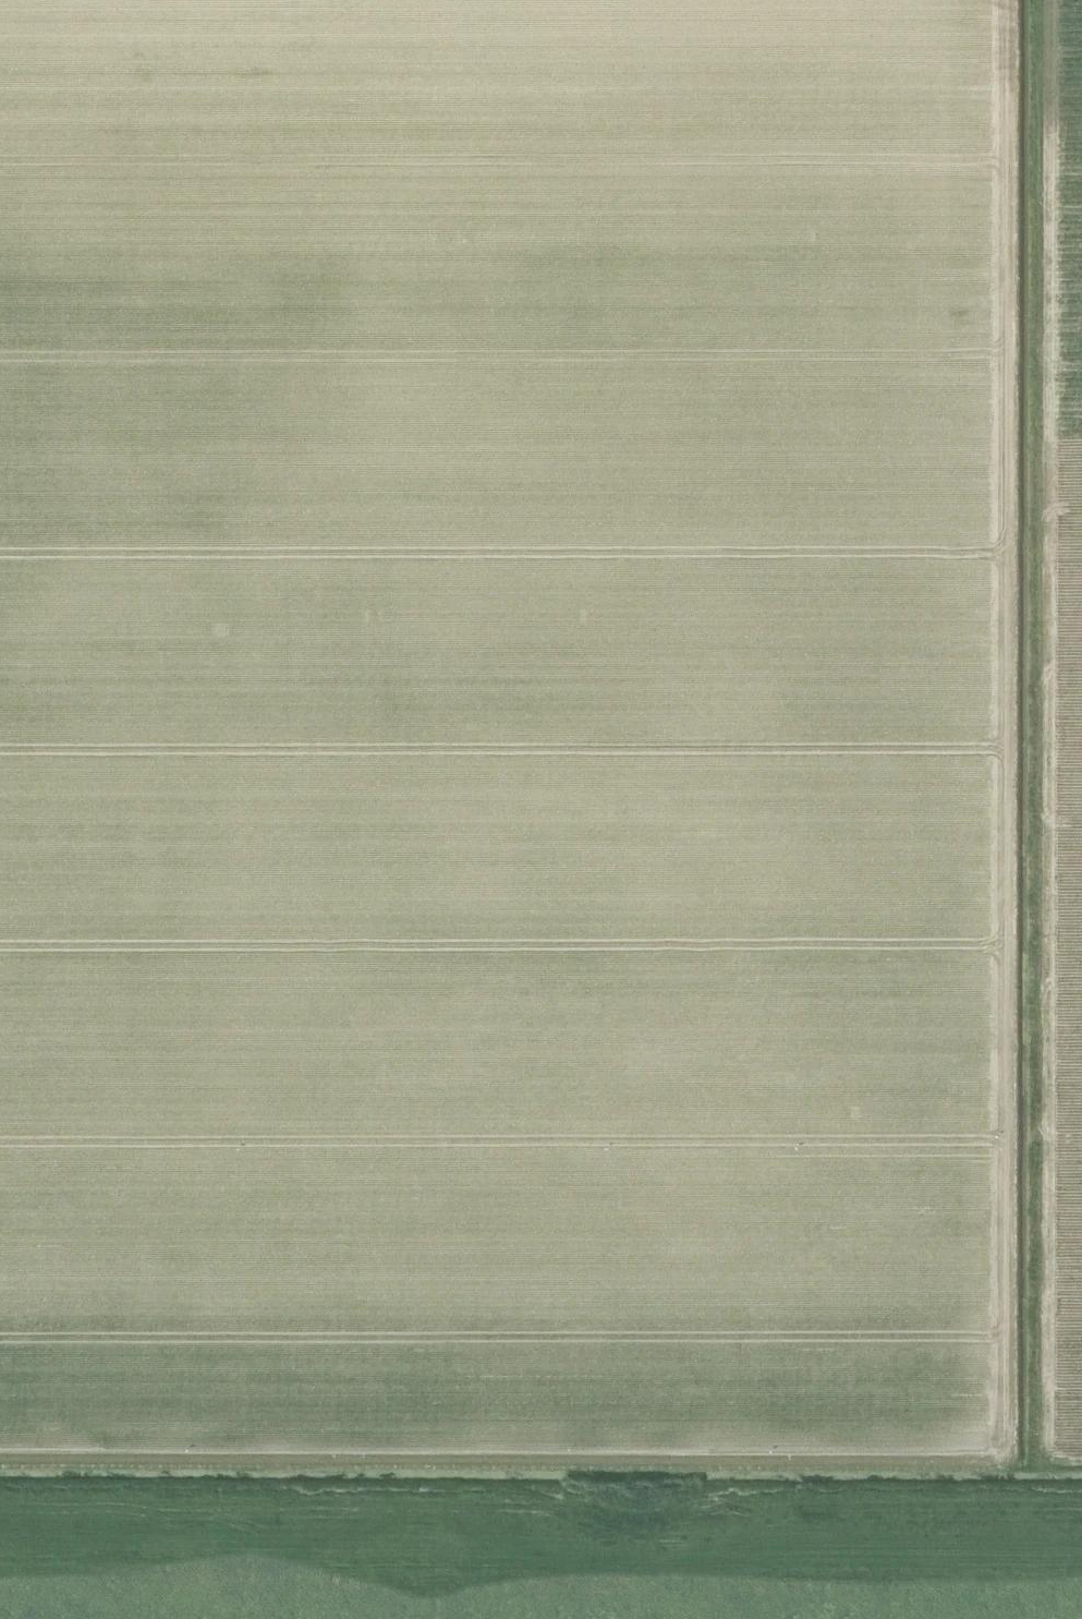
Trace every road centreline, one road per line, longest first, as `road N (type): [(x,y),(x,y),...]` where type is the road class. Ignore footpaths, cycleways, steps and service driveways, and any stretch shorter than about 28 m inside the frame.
road 1 (track): [(1009,1448),(1010,0)]

